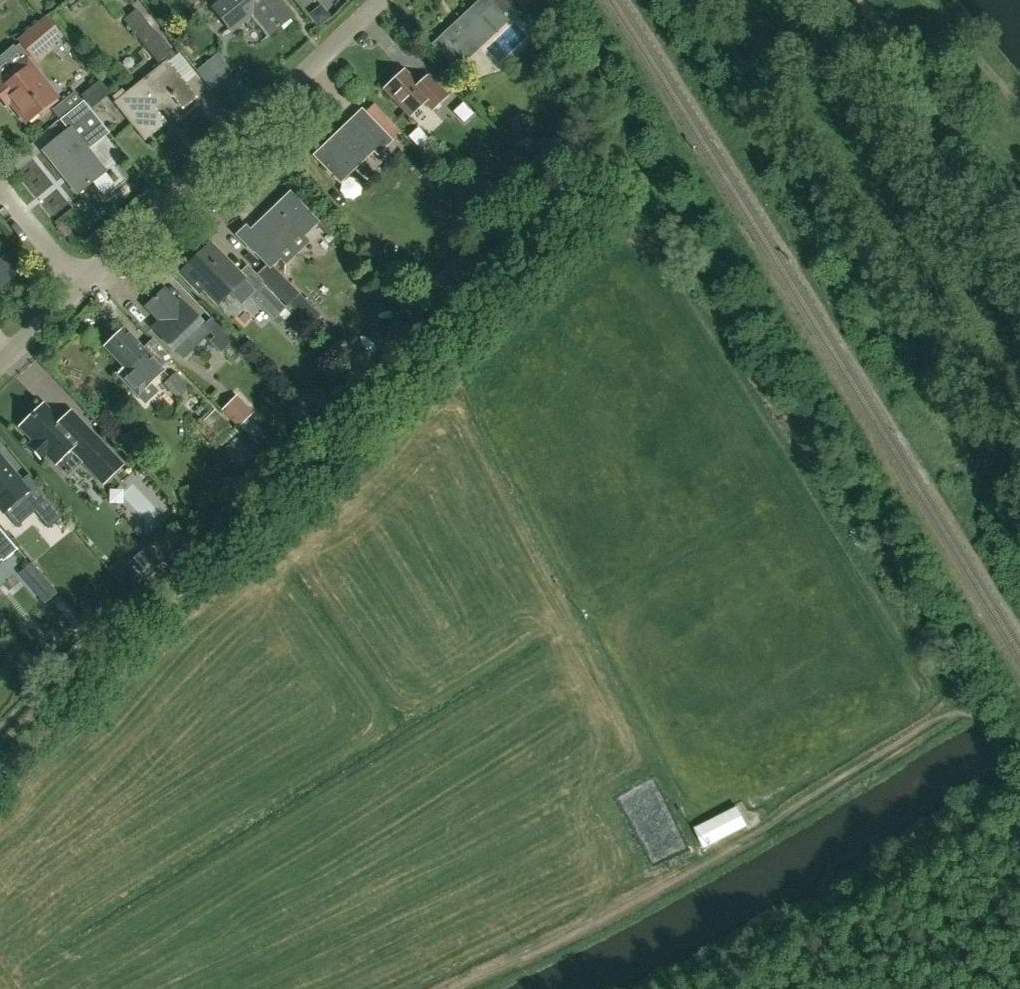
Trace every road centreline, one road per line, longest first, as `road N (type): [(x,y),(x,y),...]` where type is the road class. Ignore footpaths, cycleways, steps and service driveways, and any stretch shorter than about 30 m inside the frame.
road 1 (track): [(1019,775),(981,715),(949,713),(728,851),(454,988)]
road 2 (residential): [(78,287),(380,0)]
road 3 (unclassified): [(1019,209),(972,169),(861,0)]
road 4 (residential): [(78,287),(0,188)]

